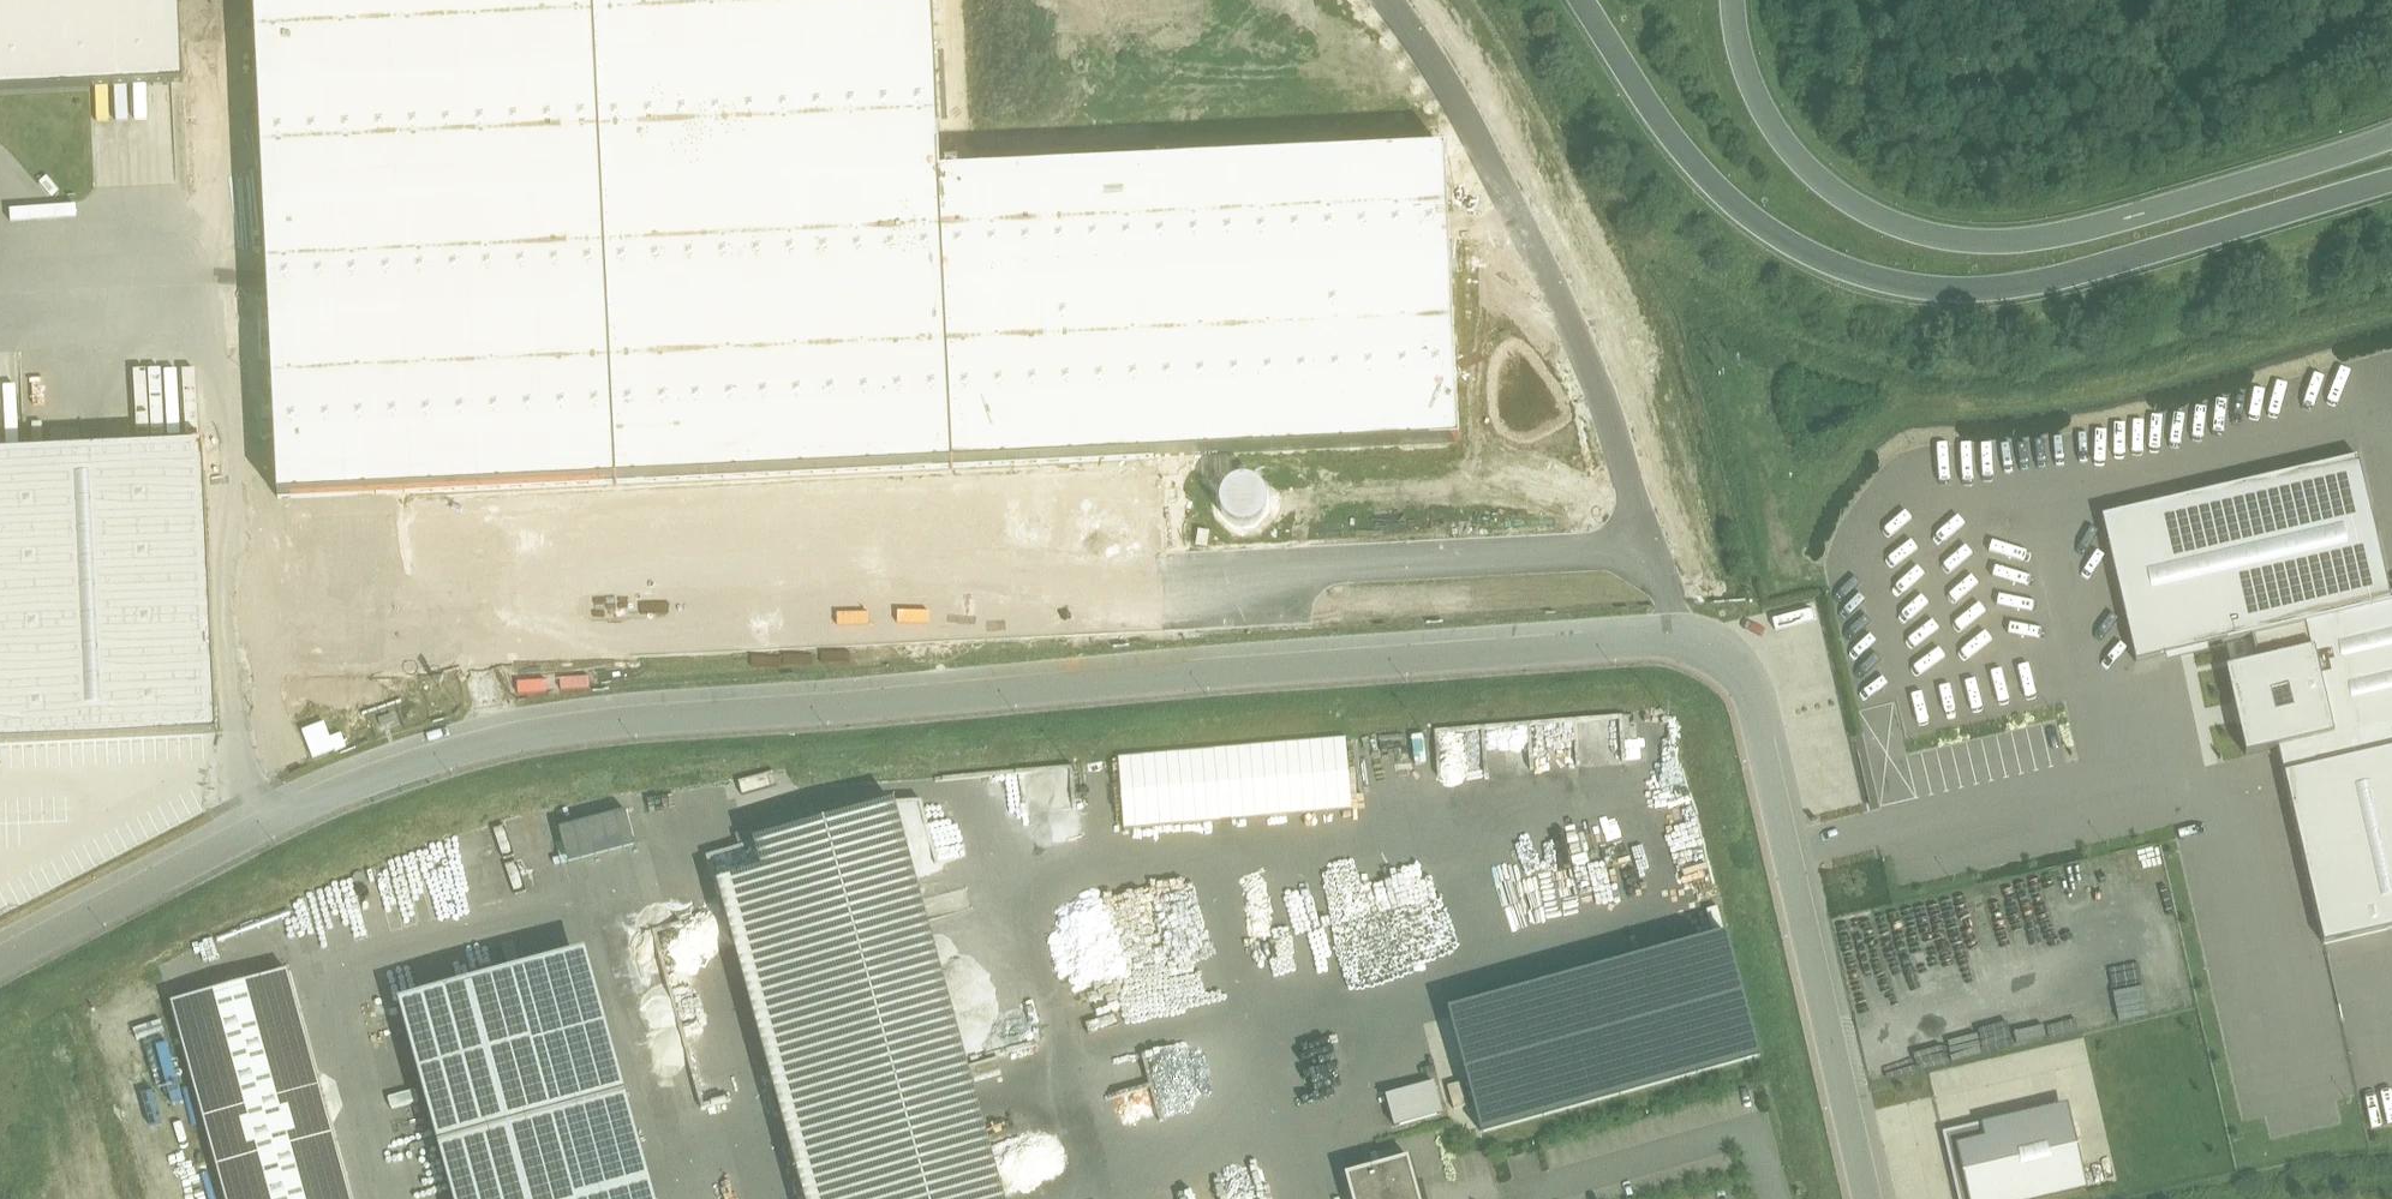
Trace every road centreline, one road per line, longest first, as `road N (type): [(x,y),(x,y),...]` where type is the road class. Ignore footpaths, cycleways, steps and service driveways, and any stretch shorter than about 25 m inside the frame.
road 1 (unclassified): [(1871,1198),(1757,708),(1716,654),(1648,642),(641,721),(501,740),(371,780),(0,962)]
road 2 (trunk): [(1580,0),(1697,171),(1765,234),(1839,273),(1920,293),(2043,286),(2391,184)]
road 3 (trunk): [(2391,142),(2077,238),(1936,241),(1851,208),(1785,147),(1742,65),(1736,0)]

